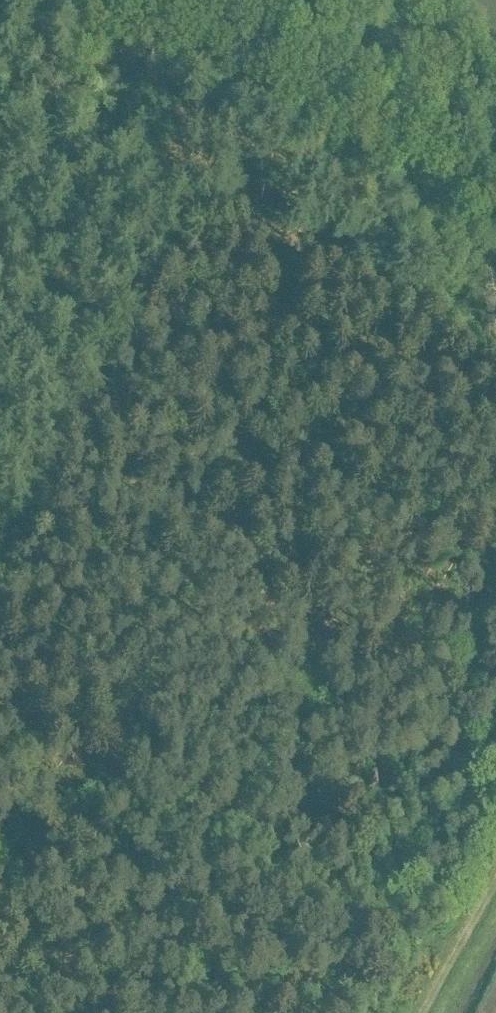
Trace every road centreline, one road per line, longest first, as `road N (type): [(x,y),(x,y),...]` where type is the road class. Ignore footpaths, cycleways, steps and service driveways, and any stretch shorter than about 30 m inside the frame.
road 1 (track): [(425,1012),(495,884)]

